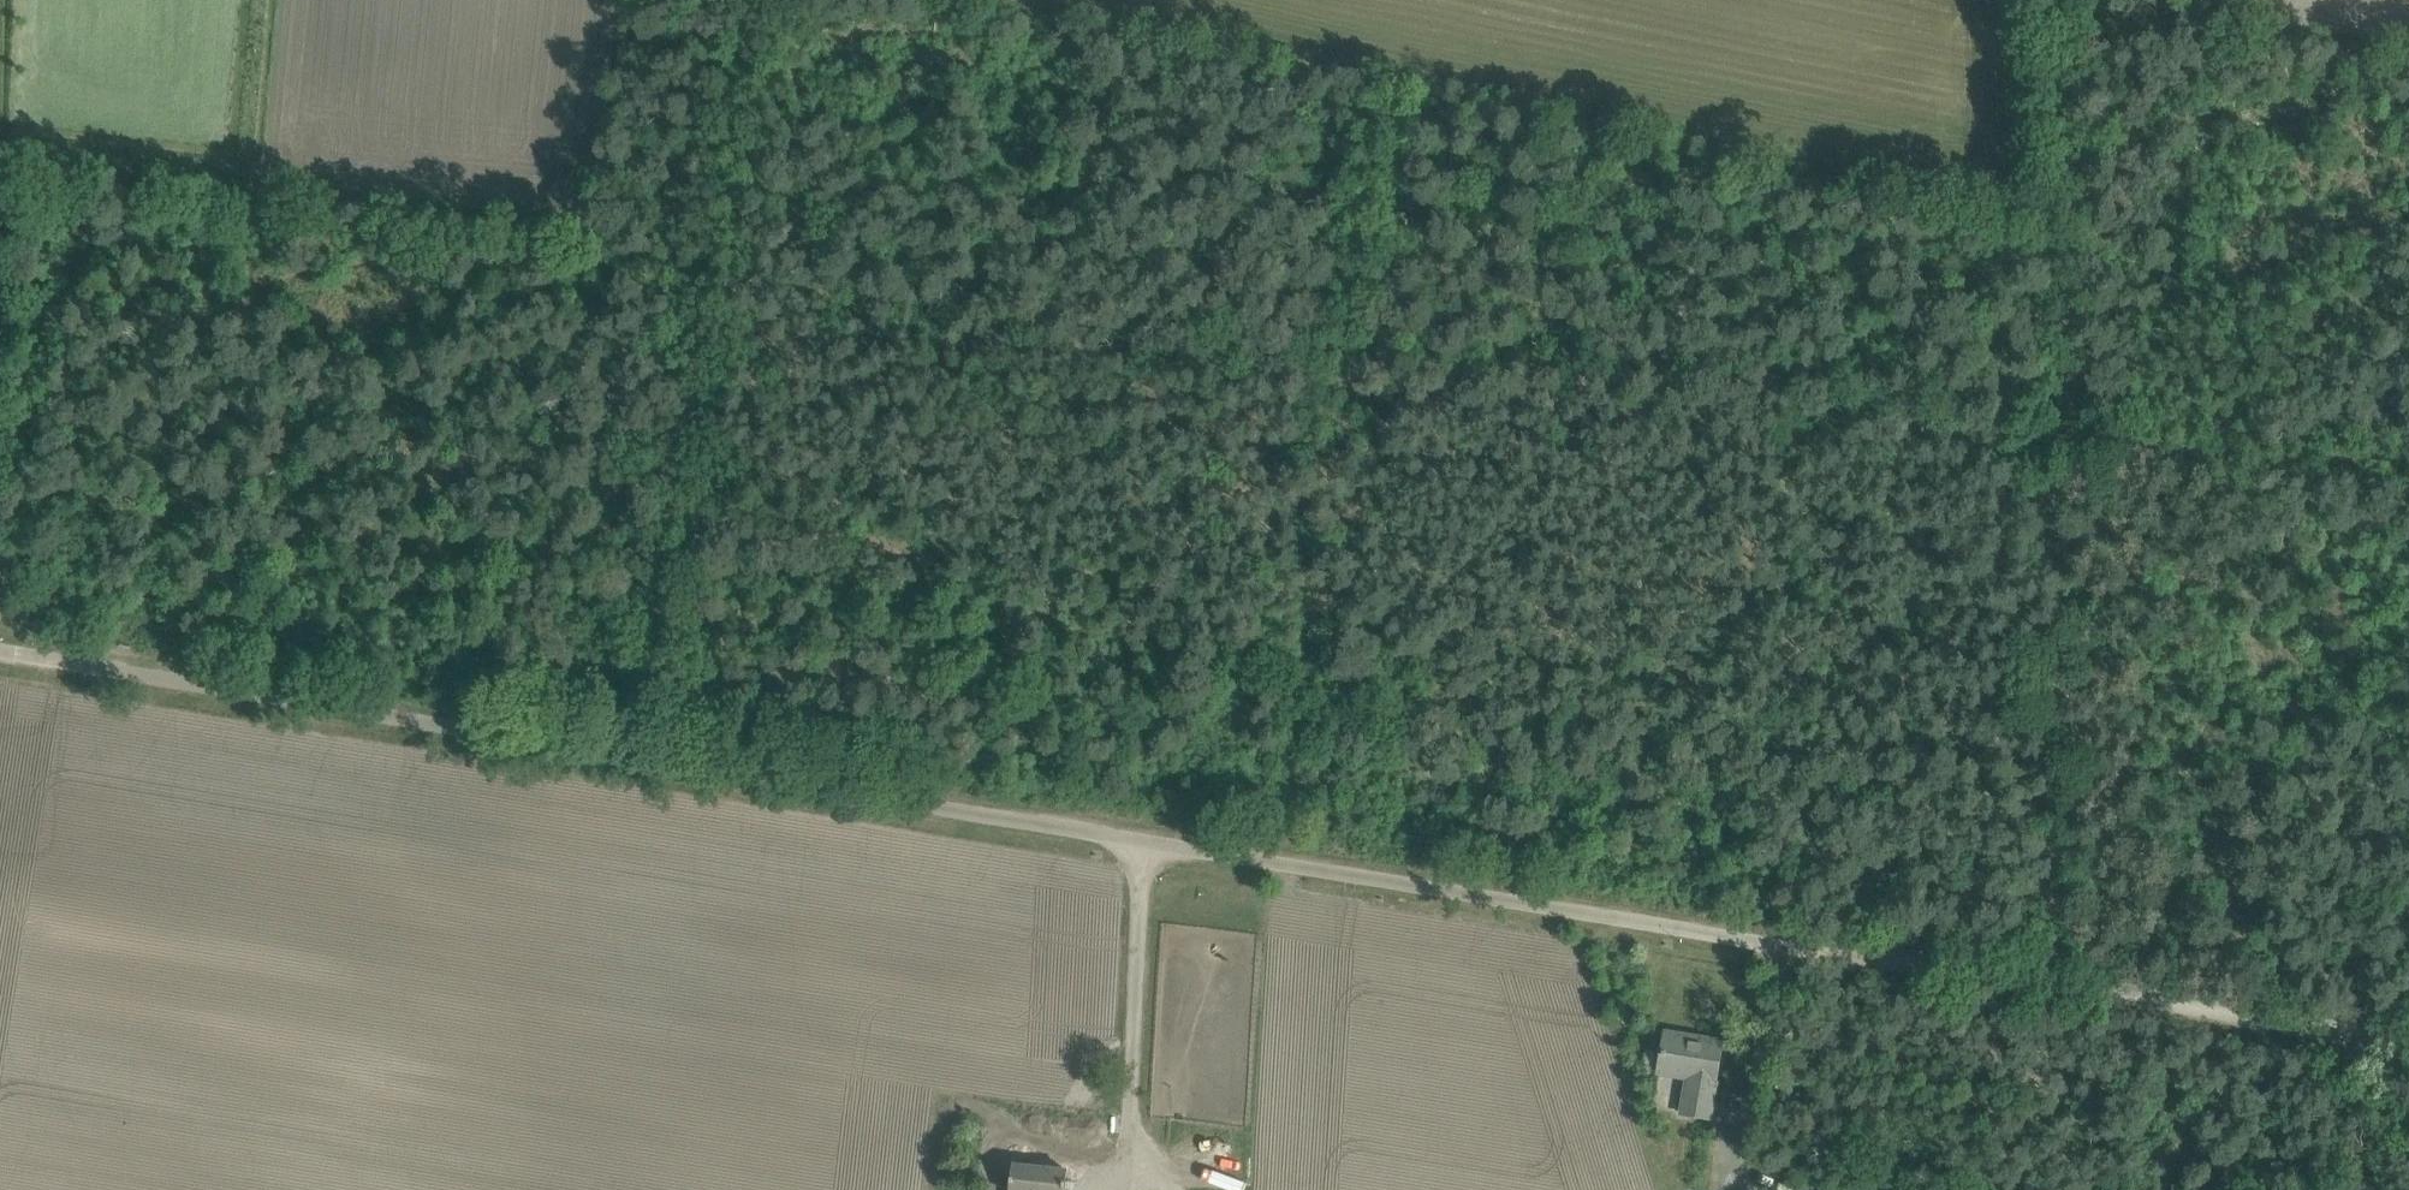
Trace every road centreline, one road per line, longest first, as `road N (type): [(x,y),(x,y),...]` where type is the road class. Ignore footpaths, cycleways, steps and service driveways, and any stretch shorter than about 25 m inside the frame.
road 1 (unclassified): [(1789,946),(0,651)]
road 2 (track): [(2408,1048),(1789,946)]

